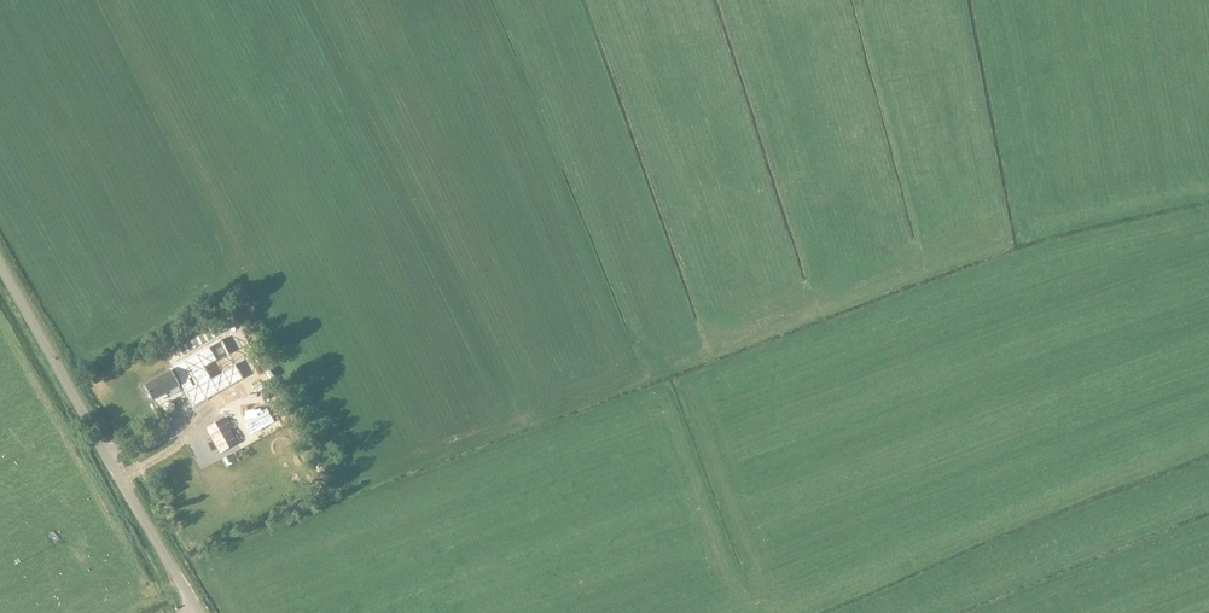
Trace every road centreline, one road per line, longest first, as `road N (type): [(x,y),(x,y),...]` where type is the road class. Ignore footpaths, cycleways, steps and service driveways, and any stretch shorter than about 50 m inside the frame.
road 1 (unclassified): [(198,610),(0,264)]

